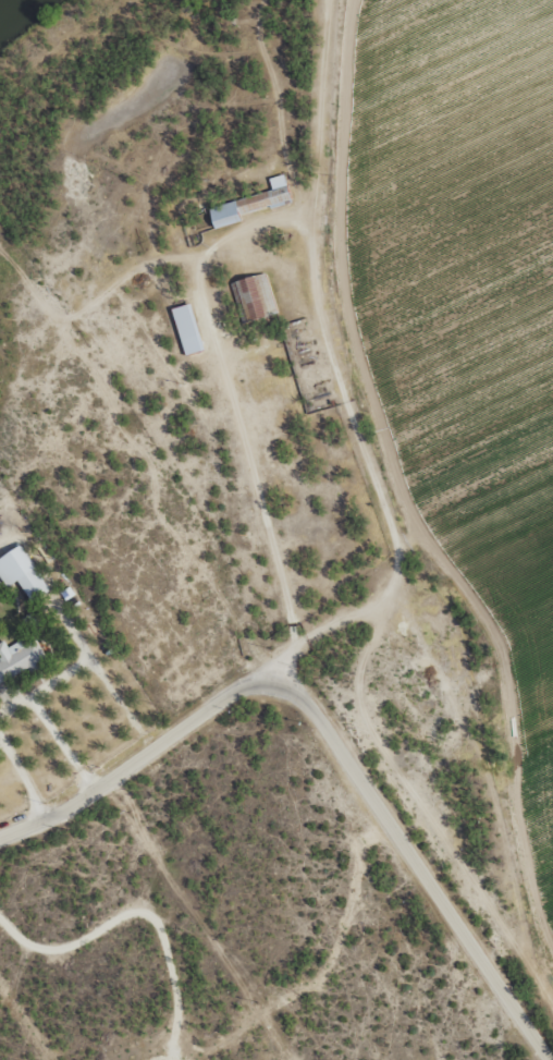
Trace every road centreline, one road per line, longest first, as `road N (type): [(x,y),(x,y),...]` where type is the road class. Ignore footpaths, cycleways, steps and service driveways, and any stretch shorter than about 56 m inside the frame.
road 1 (track): [(355,0),(273,62),(187,285),(133,318),(0,463)]
road 2 (residential): [(273,689),(295,699),(349,770),(552,1053)]
road 3 (track): [(273,689),(187,285)]
road 4 (residential): [(0,864),(231,691),(273,689)]

